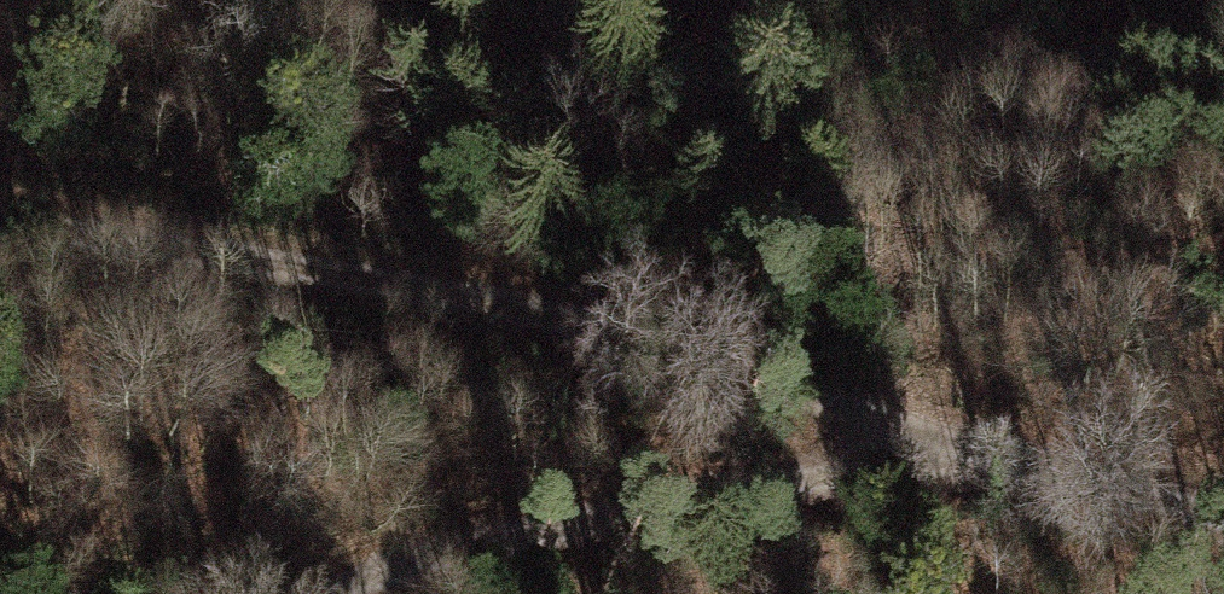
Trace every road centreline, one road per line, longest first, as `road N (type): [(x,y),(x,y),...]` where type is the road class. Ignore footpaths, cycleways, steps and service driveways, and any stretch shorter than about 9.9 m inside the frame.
road 1 (track): [(0,224),(507,304),(1098,480)]
road 2 (track): [(320,593),(559,510),(795,479),(1098,480)]
road 3 (track): [(1098,480),(1223,513)]

